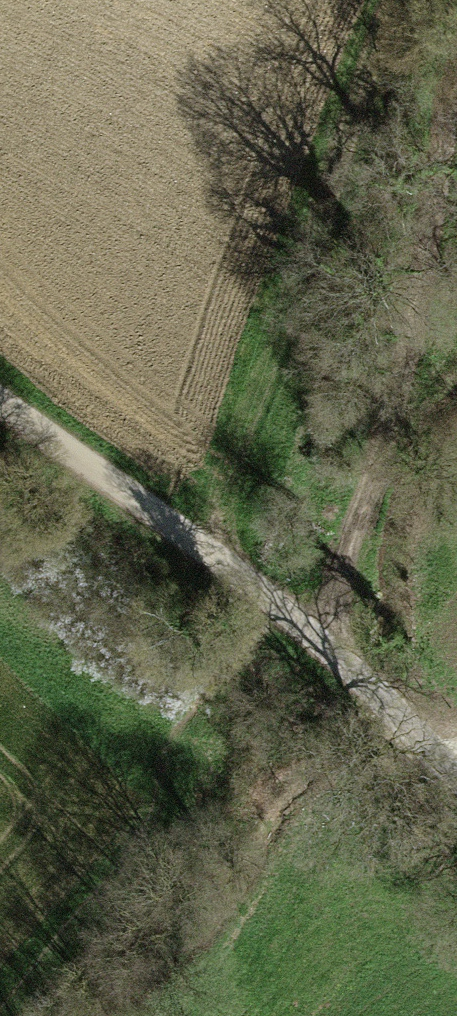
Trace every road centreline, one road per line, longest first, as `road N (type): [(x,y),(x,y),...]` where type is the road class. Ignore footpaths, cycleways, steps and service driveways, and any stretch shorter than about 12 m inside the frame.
road 1 (track): [(0,399),(231,566),(456,775)]
road 2 (track): [(456,168),(433,232),(375,472),(314,640)]

